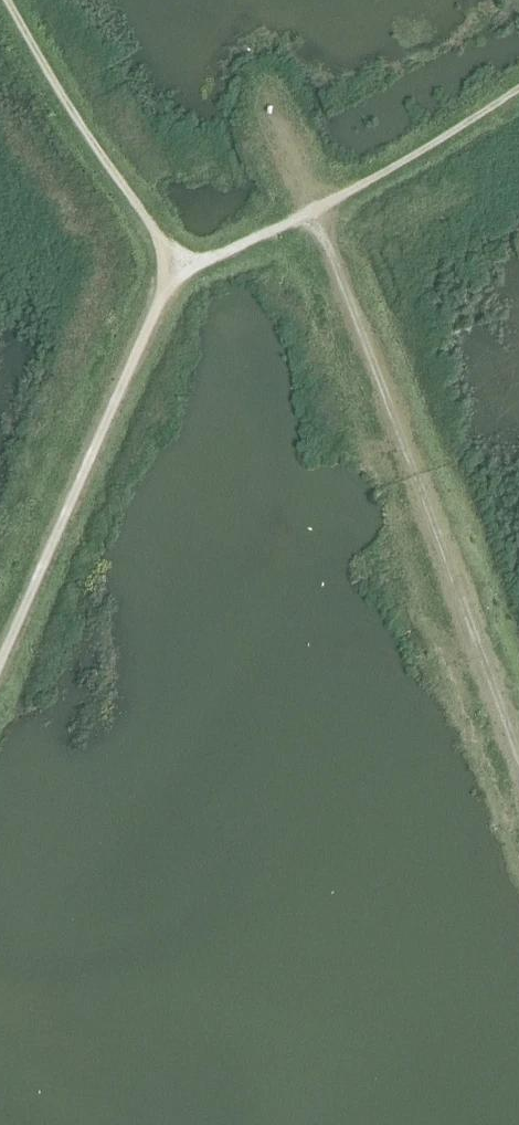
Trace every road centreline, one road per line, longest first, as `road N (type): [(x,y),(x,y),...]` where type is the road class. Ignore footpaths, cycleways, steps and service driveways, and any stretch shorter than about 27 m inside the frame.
road 1 (track): [(315,217),(518,776)]
road 2 (track): [(0,670),(175,272)]
road 3 (track): [(12,0),(175,272)]
road 4 (track): [(315,217),(518,88)]
road 5 (track): [(175,272),(315,217)]

